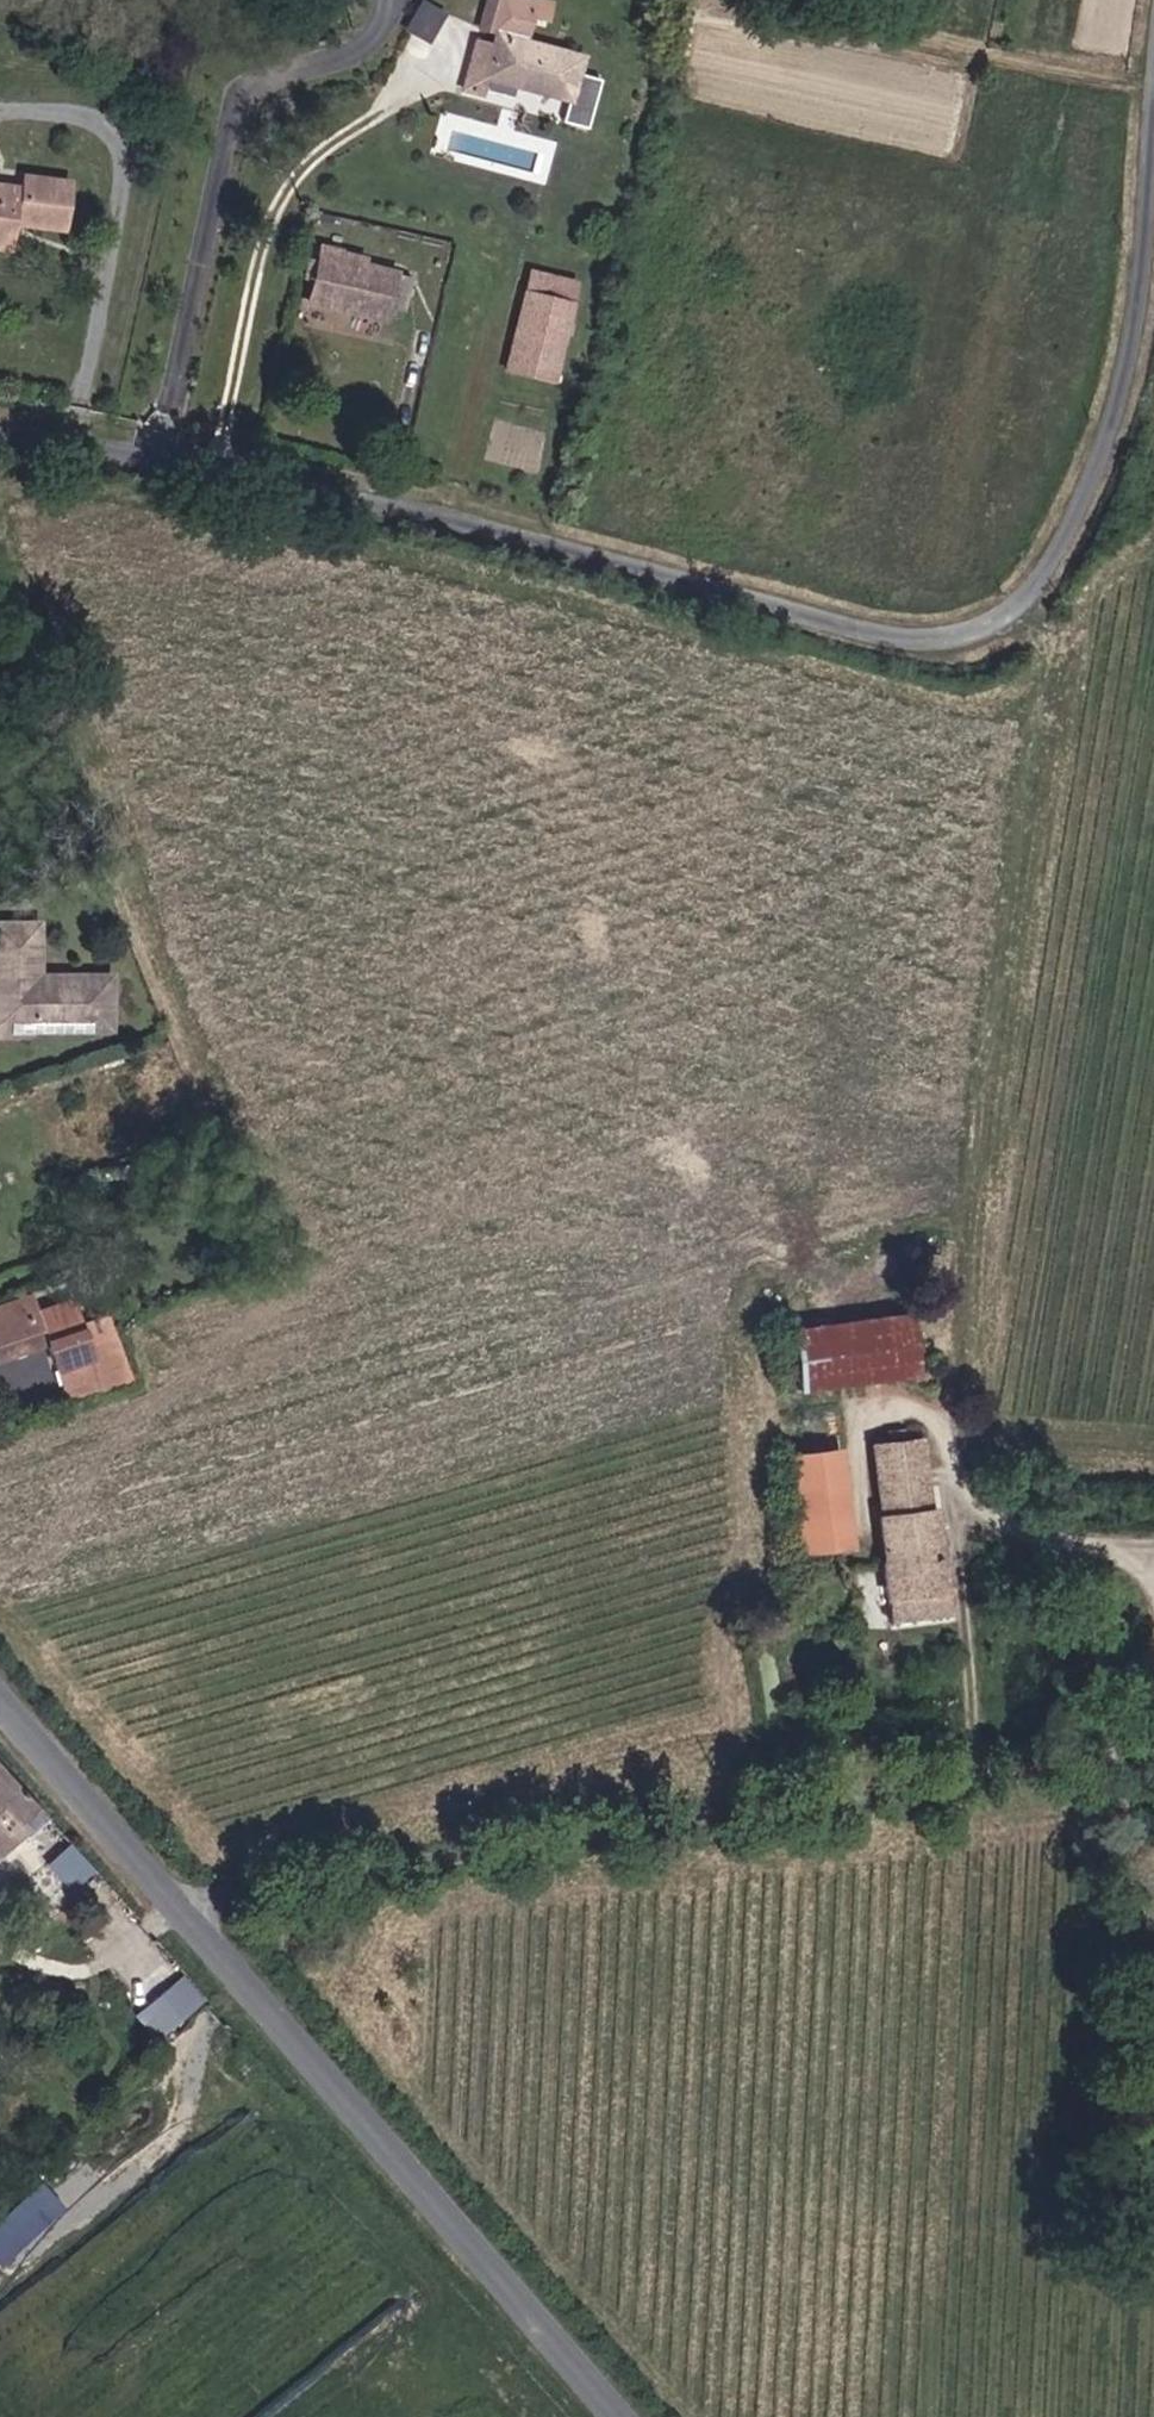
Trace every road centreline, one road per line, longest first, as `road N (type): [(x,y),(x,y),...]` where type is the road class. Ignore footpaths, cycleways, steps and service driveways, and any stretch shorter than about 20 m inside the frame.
road 1 (unclassified): [(0,429),(125,453),(903,645),(959,643),(1023,604),(1076,522),(1126,387),(1153,125)]
road 2 (residential): [(176,1908),(956,1774),(978,1751),(986,1666),(959,1512)]
road 3 (unclassified): [(633,2416),(176,1908)]
road 4 (unclassified): [(176,1908),(0,1705)]

